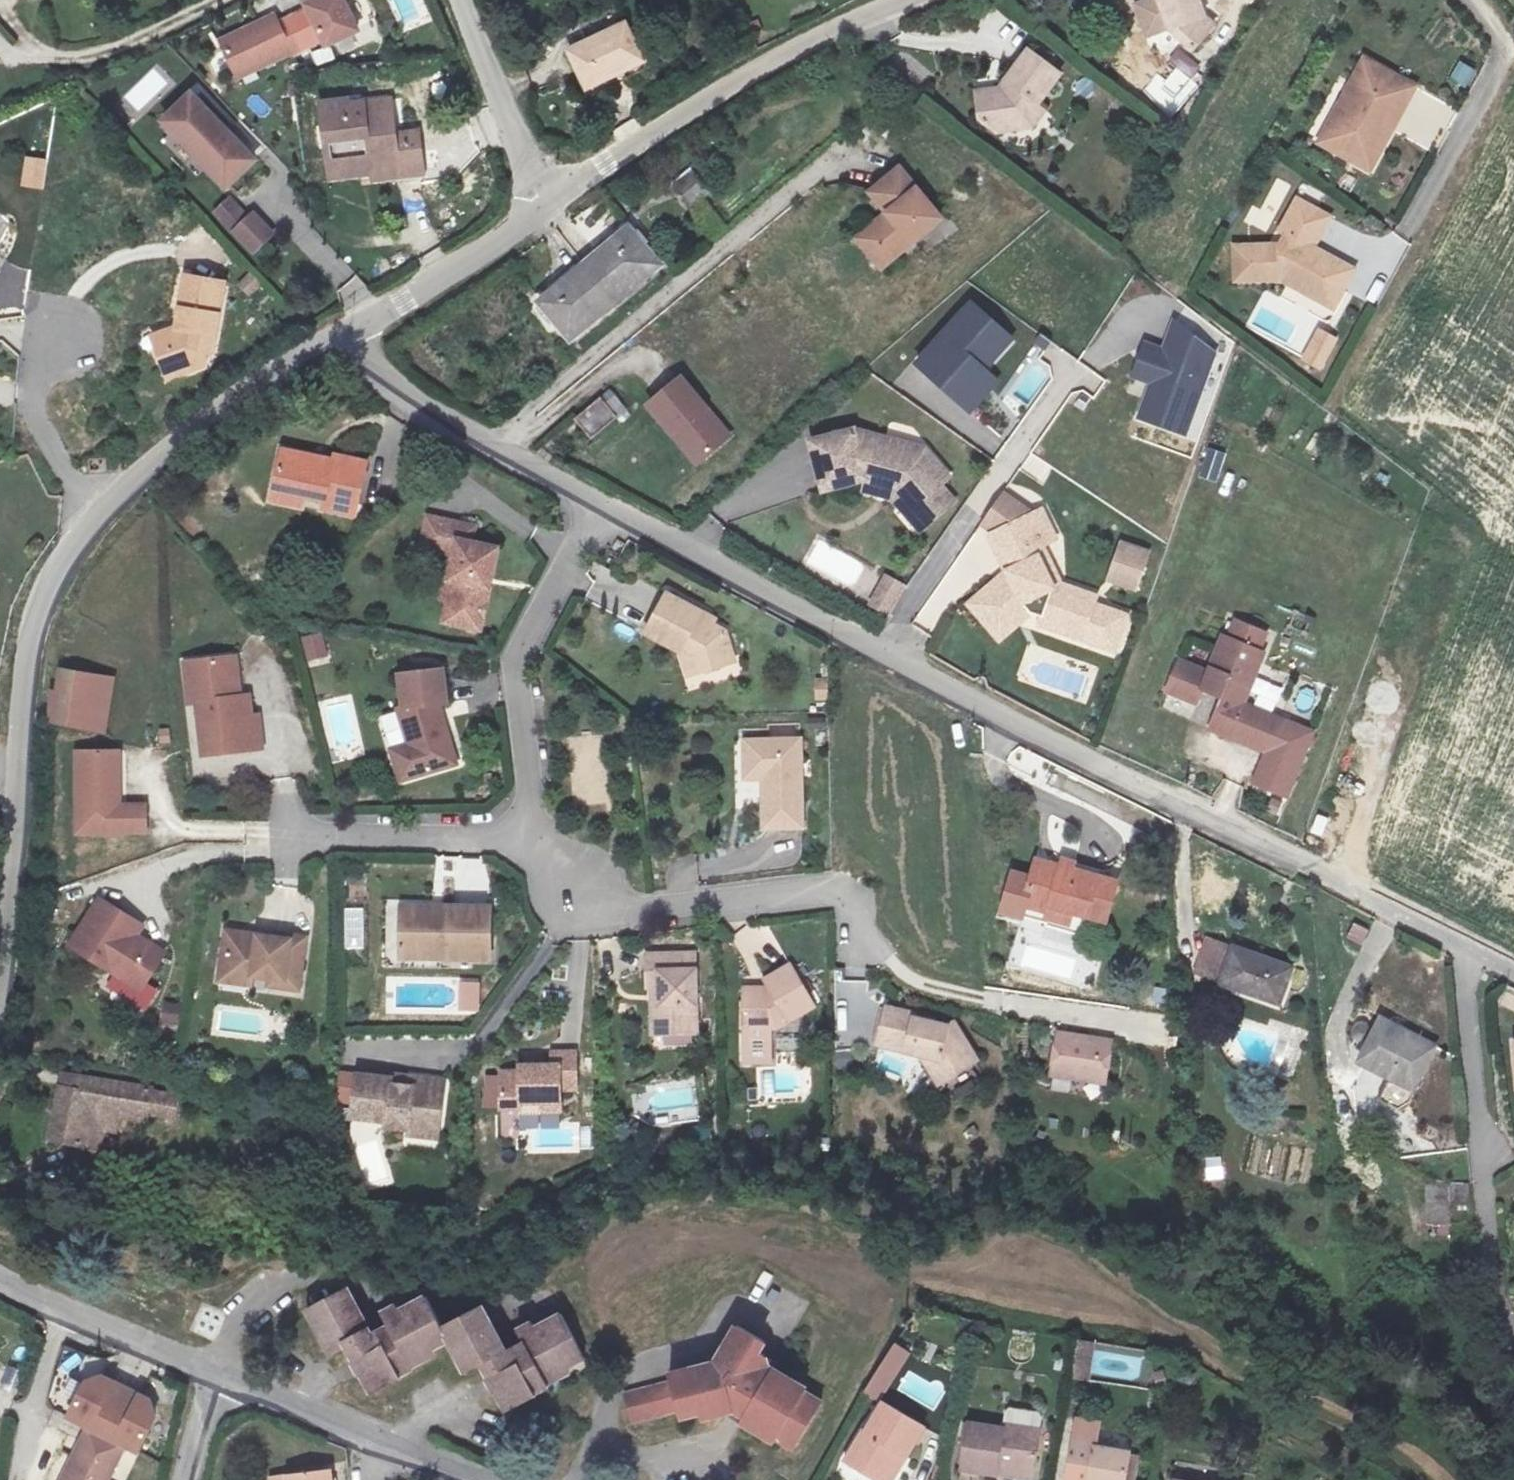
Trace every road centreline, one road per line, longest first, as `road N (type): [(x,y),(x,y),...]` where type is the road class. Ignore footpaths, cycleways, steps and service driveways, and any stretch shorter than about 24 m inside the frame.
road 1 (unclassified): [(601,500),(1462,939)]
road 2 (unclassified): [(0,1023),(37,581),(94,512)]
road 3 (residential): [(864,142),(494,446)]
road 4 (unclassified): [(535,218),(798,49),(925,0)]
road 5 (residential): [(858,940),(850,888),(610,909),(526,826)]
road 6 (residential): [(1513,1322),(1496,1295),(1462,939)]
road 7 (residential): [(526,826),(522,640),(601,500)]
road 8 (unclassified): [(94,512),(350,336)]
road 9 (residential): [(475,1479),(218,1379)]
road 10 (residential): [(1469,0),(1497,36),(1497,67),(1408,232)]
road 11 (residential): [(292,834),(526,826)]
road 12 (residential): [(535,218),(451,0)]
road 13 (residential): [(13,38),(40,61),(107,53),(215,0)]
road 14 (unclassified): [(350,336),(535,218)]
road 15 (residential): [(94,512),(26,395),(50,335)]
road 16 (unclassified): [(350,336),(403,400),(494,446)]
road 17 (residential): [(11,1479),(66,1311)]
road 18 (residential): [(218,1379),(66,1311)]

